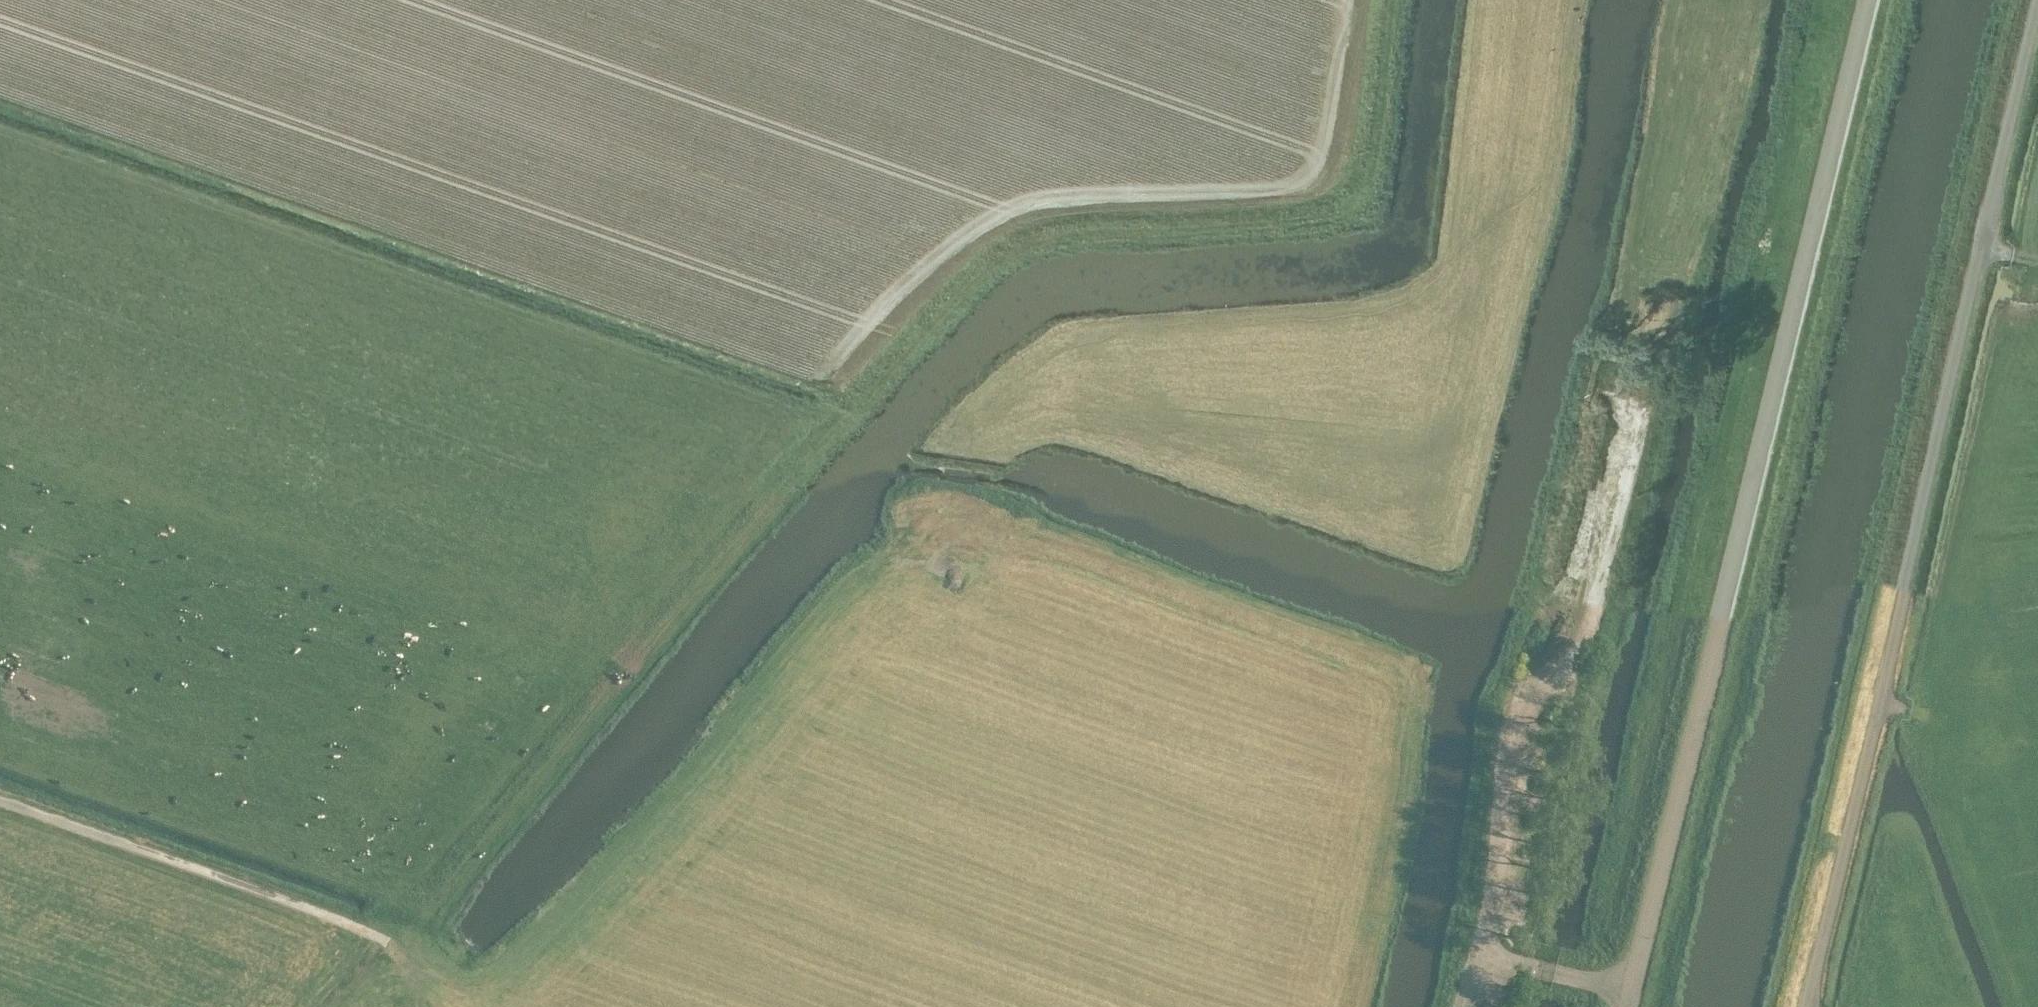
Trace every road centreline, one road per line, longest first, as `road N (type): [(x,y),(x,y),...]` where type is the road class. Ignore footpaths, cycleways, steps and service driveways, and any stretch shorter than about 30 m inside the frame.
road 1 (track): [(1395,0),(1372,178),(1353,213),(1253,228),(1050,238),(996,263),(916,339),(734,542),(335,1006)]
road 2 (tertiary): [(1626,1006),(1871,0)]
road 3 (unclassified): [(1804,1006),(2037,23)]
road 4 (track): [(458,998),(394,940),(0,798)]

